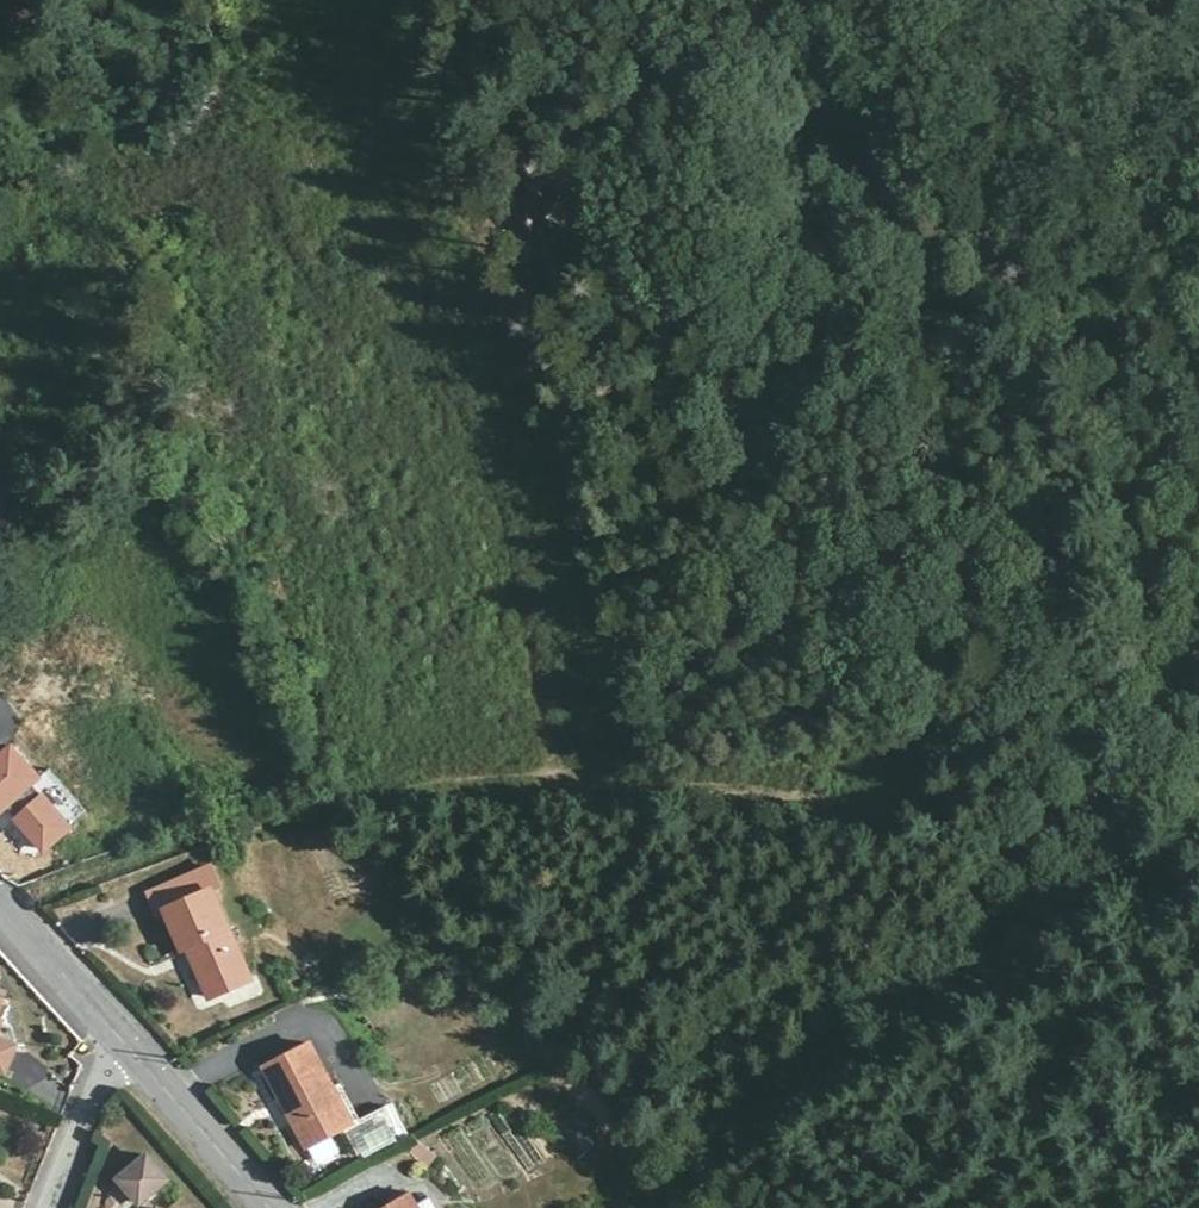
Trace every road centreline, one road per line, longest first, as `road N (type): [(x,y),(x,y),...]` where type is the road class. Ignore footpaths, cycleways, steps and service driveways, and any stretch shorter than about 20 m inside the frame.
road 1 (unclassified): [(274,1207),(121,1037)]
road 2 (unclassified): [(121,1037),(0,896)]
road 3 (unclassified): [(121,1037),(55,1207)]

